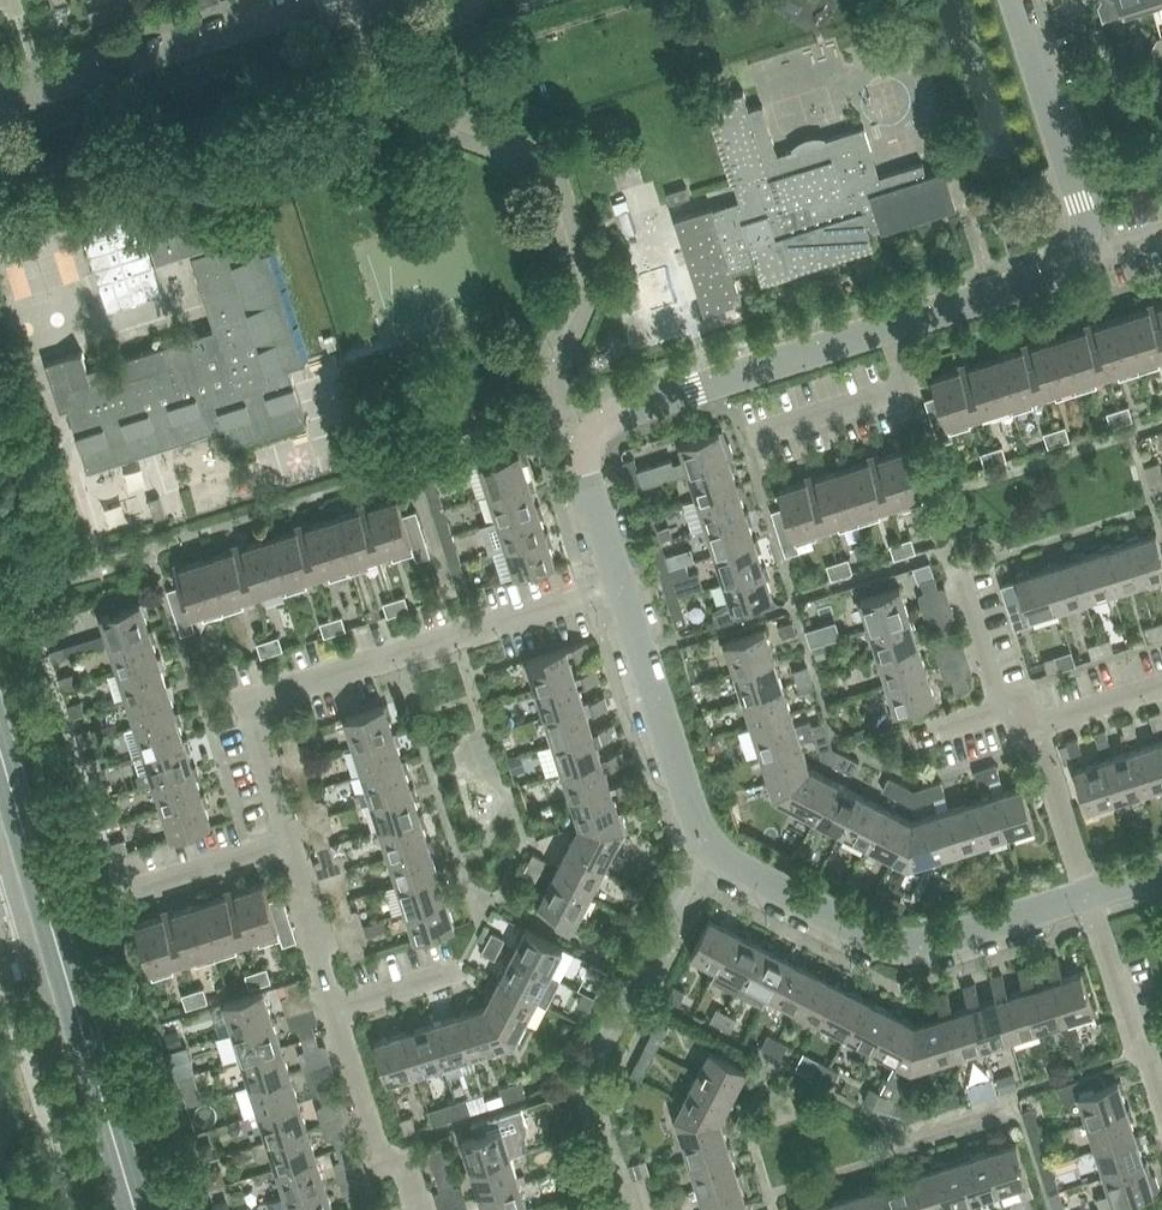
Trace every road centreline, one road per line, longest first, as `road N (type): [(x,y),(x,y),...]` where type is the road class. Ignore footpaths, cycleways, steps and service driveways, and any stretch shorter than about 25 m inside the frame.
road 1 (residential): [(1089,897),(901,951),(727,862),(695,823),(618,583)]
road 2 (residential): [(292,845),(256,728),(258,702),(618,583)]
road 3 (tertiary): [(136,1209),(0,749)]
road 4 (residential): [(618,583),(586,481),(596,445),(628,414),(886,328)]
road 5 (unclassified): [(0,97),(323,0)]
road 6 (residential): [(1076,259),(1078,199),(1016,0)]
road 7 (residential): [(422,1209),(411,1174),(382,1162),(335,1010)]
road 8 (residential): [(1161,1096),(1135,1043),(1089,897)]
road 9 (residential): [(771,430),(906,388),(886,328)]
road 10 (residential): [(886,328),(1058,276),(1076,259)]
road 11 (residential): [(1089,897),(1035,725)]
road 12 (residential): [(121,899),(292,845)]
road 13 (residential): [(335,1010),(292,845)]
road 14 (residential): [(1003,707),(958,568)]
road 15 (residential): [(1035,725),(1161,685)]
road 16 (residential): [(335,1010),(450,975)]

